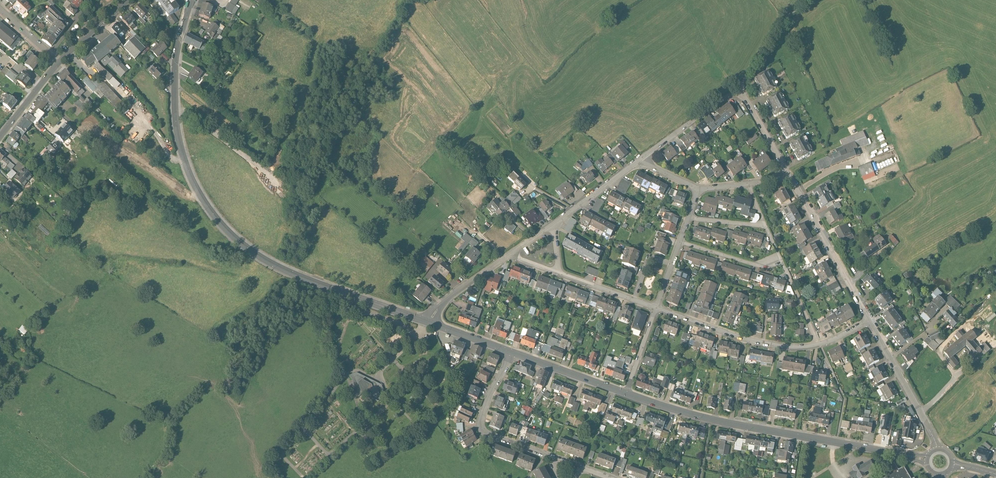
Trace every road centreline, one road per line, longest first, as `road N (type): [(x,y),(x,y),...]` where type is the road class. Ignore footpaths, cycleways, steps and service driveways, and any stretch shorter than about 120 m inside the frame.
road 1 (secondary): [(191,0),(176,64),(175,117),(187,169),(213,214),(268,261),(428,323)]
road 2 (secondary): [(626,393),(745,427),(927,460)]
road 3 (residential): [(640,160),(738,92),(788,175)]
road 4 (residential): [(788,175),(868,322)]
road 5 (residential): [(512,352),(481,429),(547,456)]
road 6 (residential): [(868,322),(938,449)]
road 7 (secondary): [(512,352),(626,393)]

